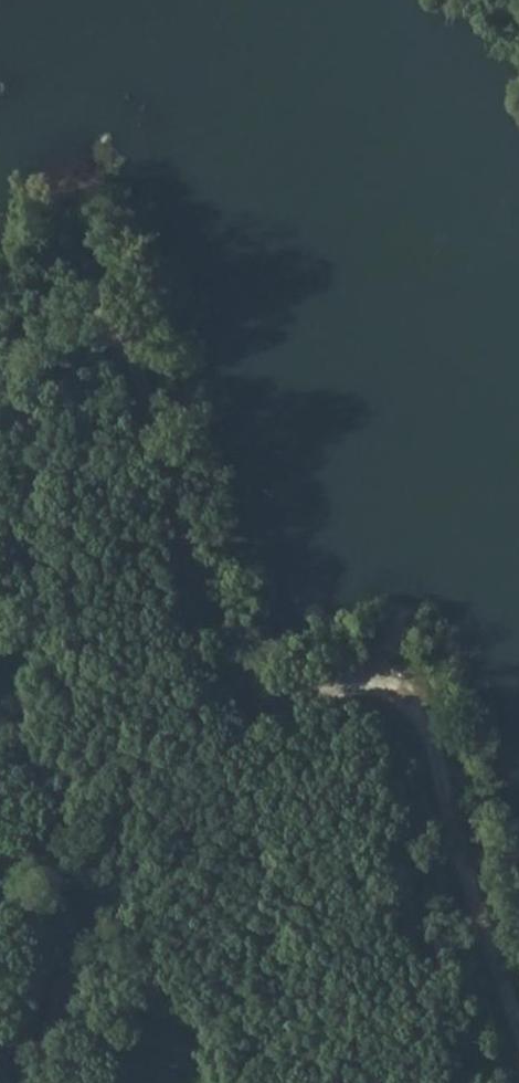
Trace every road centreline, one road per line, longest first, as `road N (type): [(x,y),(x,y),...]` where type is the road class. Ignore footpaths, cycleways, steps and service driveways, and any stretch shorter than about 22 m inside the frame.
road 1 (track): [(0,411),(79,249),(246,701),(368,686),(417,712),(518,1038)]

